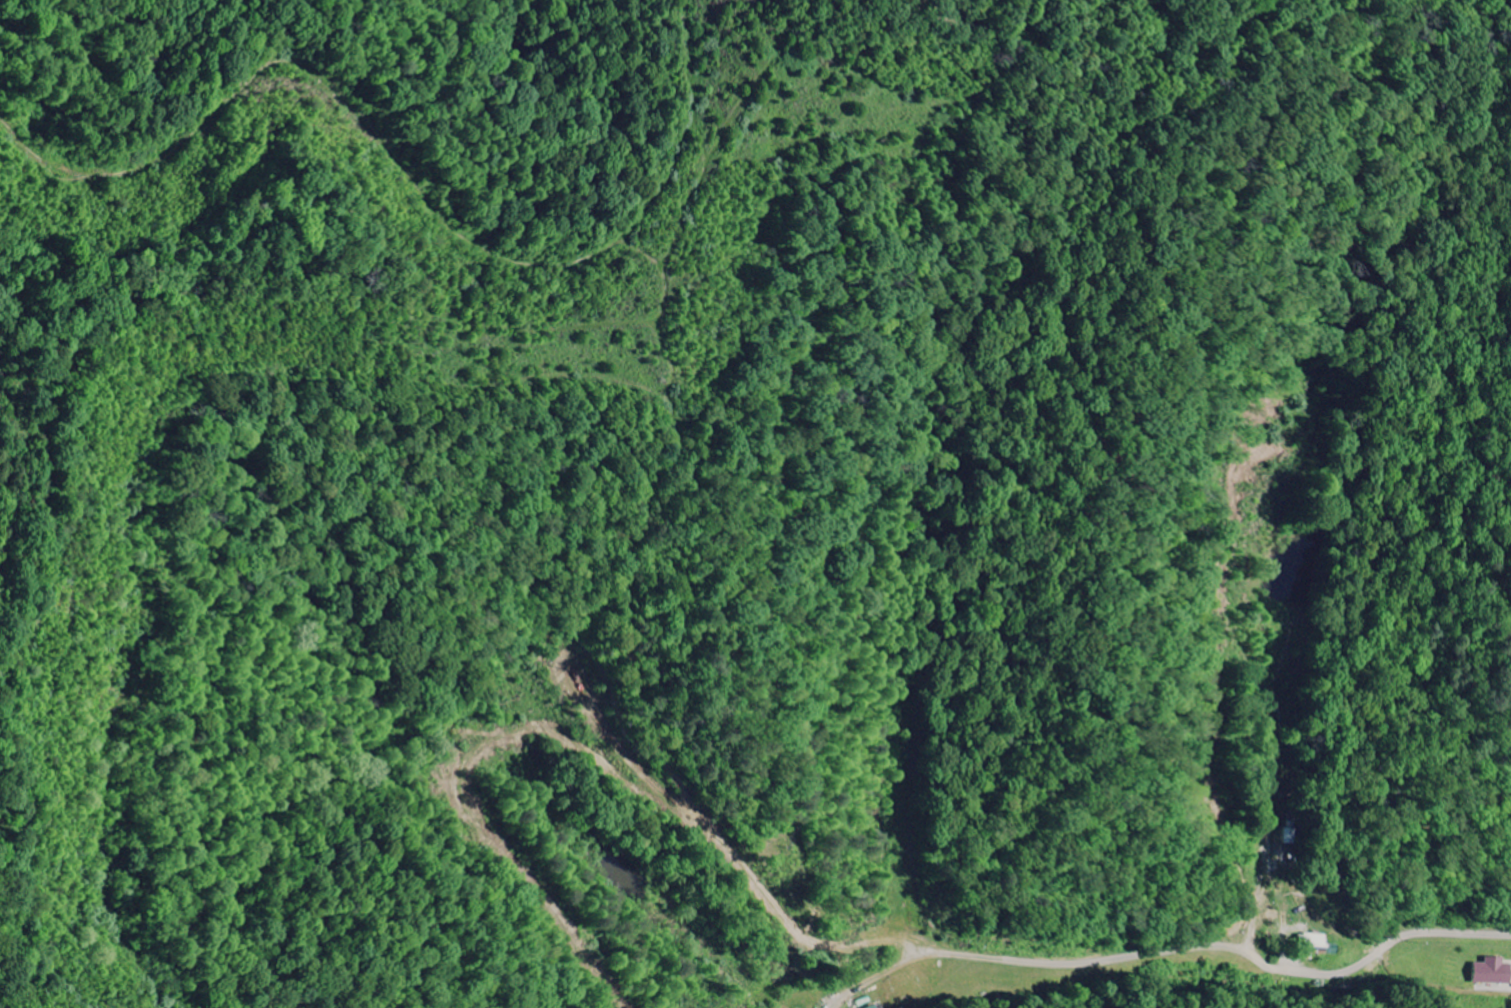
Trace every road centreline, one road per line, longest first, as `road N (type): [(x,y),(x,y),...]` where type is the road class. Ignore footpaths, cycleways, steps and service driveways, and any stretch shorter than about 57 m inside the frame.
road 1 (residential): [(1510,958),(1397,956),(1331,976),(1205,958),(1003,960)]

